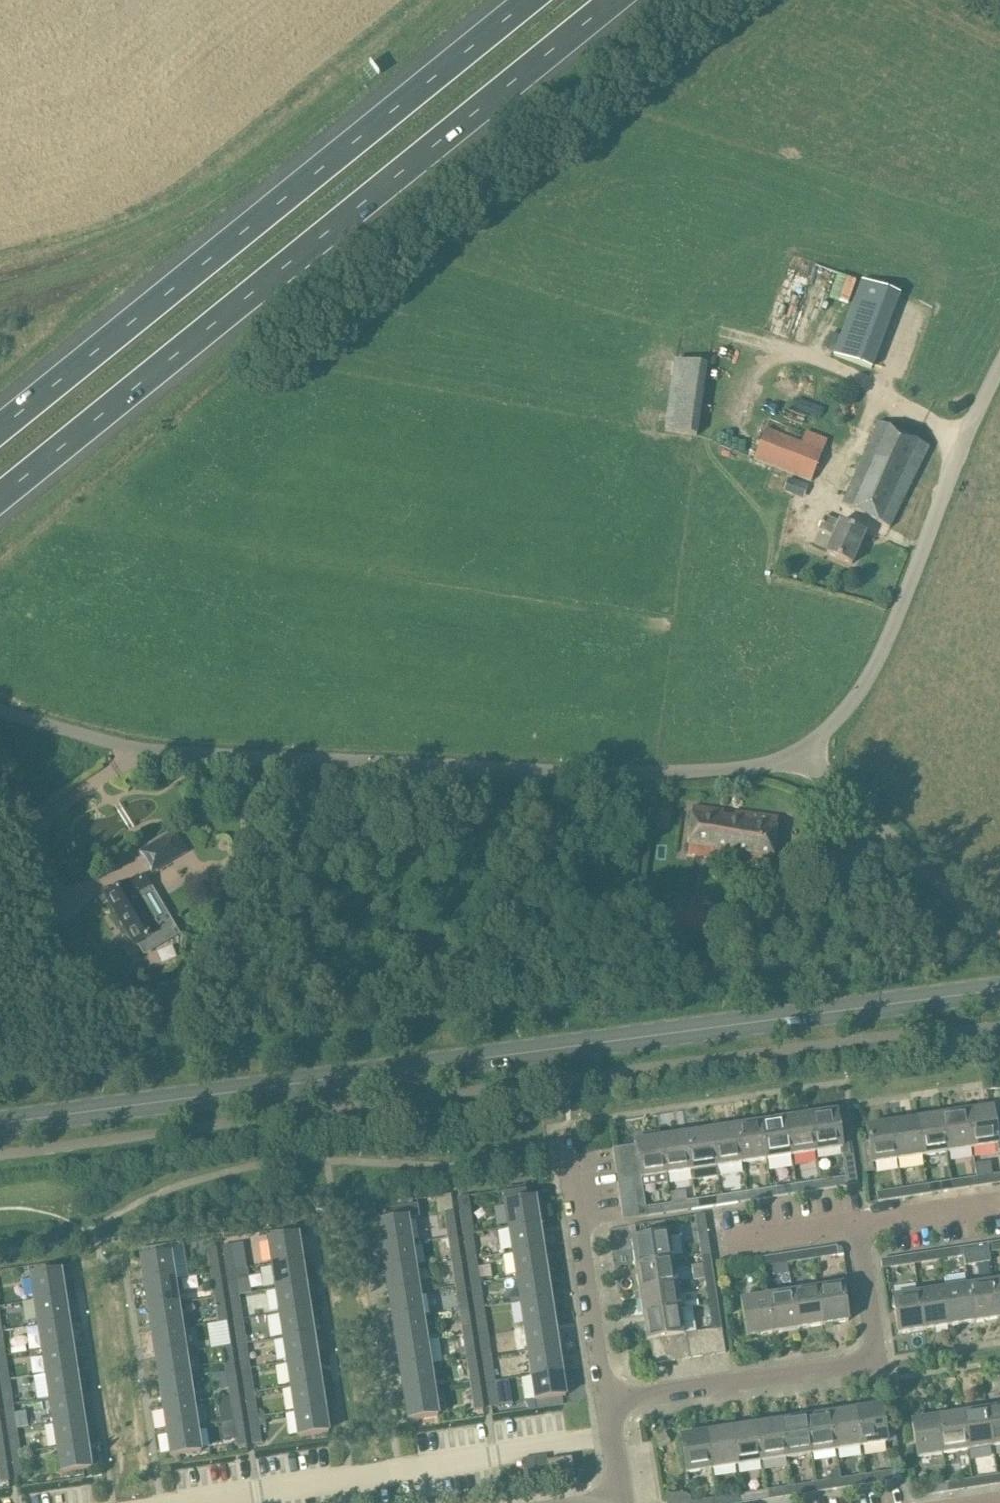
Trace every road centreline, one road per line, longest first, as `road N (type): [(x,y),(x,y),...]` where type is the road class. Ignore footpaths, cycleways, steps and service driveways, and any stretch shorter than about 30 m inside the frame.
road 1 (secondary): [(0,1124),(999,991)]
road 2 (motorway): [(0,497),(615,0)]
road 3 (residential): [(801,753),(766,767),(683,774),(172,753),(104,739)]
road 4 (motorway): [(531,0),(0,430)]
road 5 (residential): [(999,364),(885,645),(856,695),(801,753)]
road 6 (residential): [(608,1399),(879,1362),(860,1228)]
road 7 (residential): [(608,1399),(568,1130)]
road 8 (residential): [(999,932),(801,753)]
road 9 (residential): [(718,1250),(860,1228)]
road 10 (residential): [(860,1228),(999,1206)]

